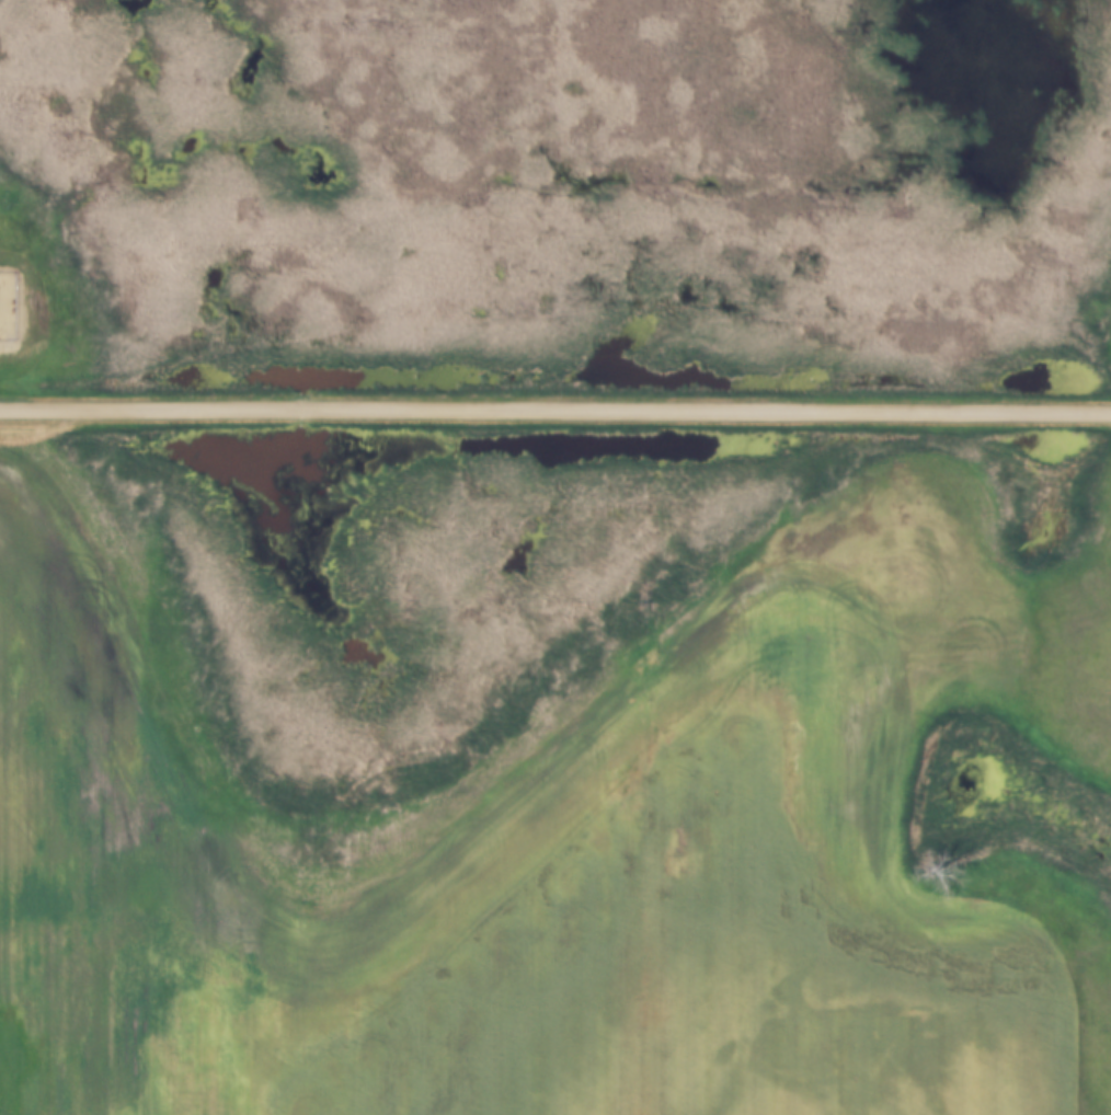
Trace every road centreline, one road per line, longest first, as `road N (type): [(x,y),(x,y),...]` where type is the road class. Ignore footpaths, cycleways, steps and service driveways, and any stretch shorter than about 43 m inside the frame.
road 1 (residential): [(1110,412),(0,409)]

